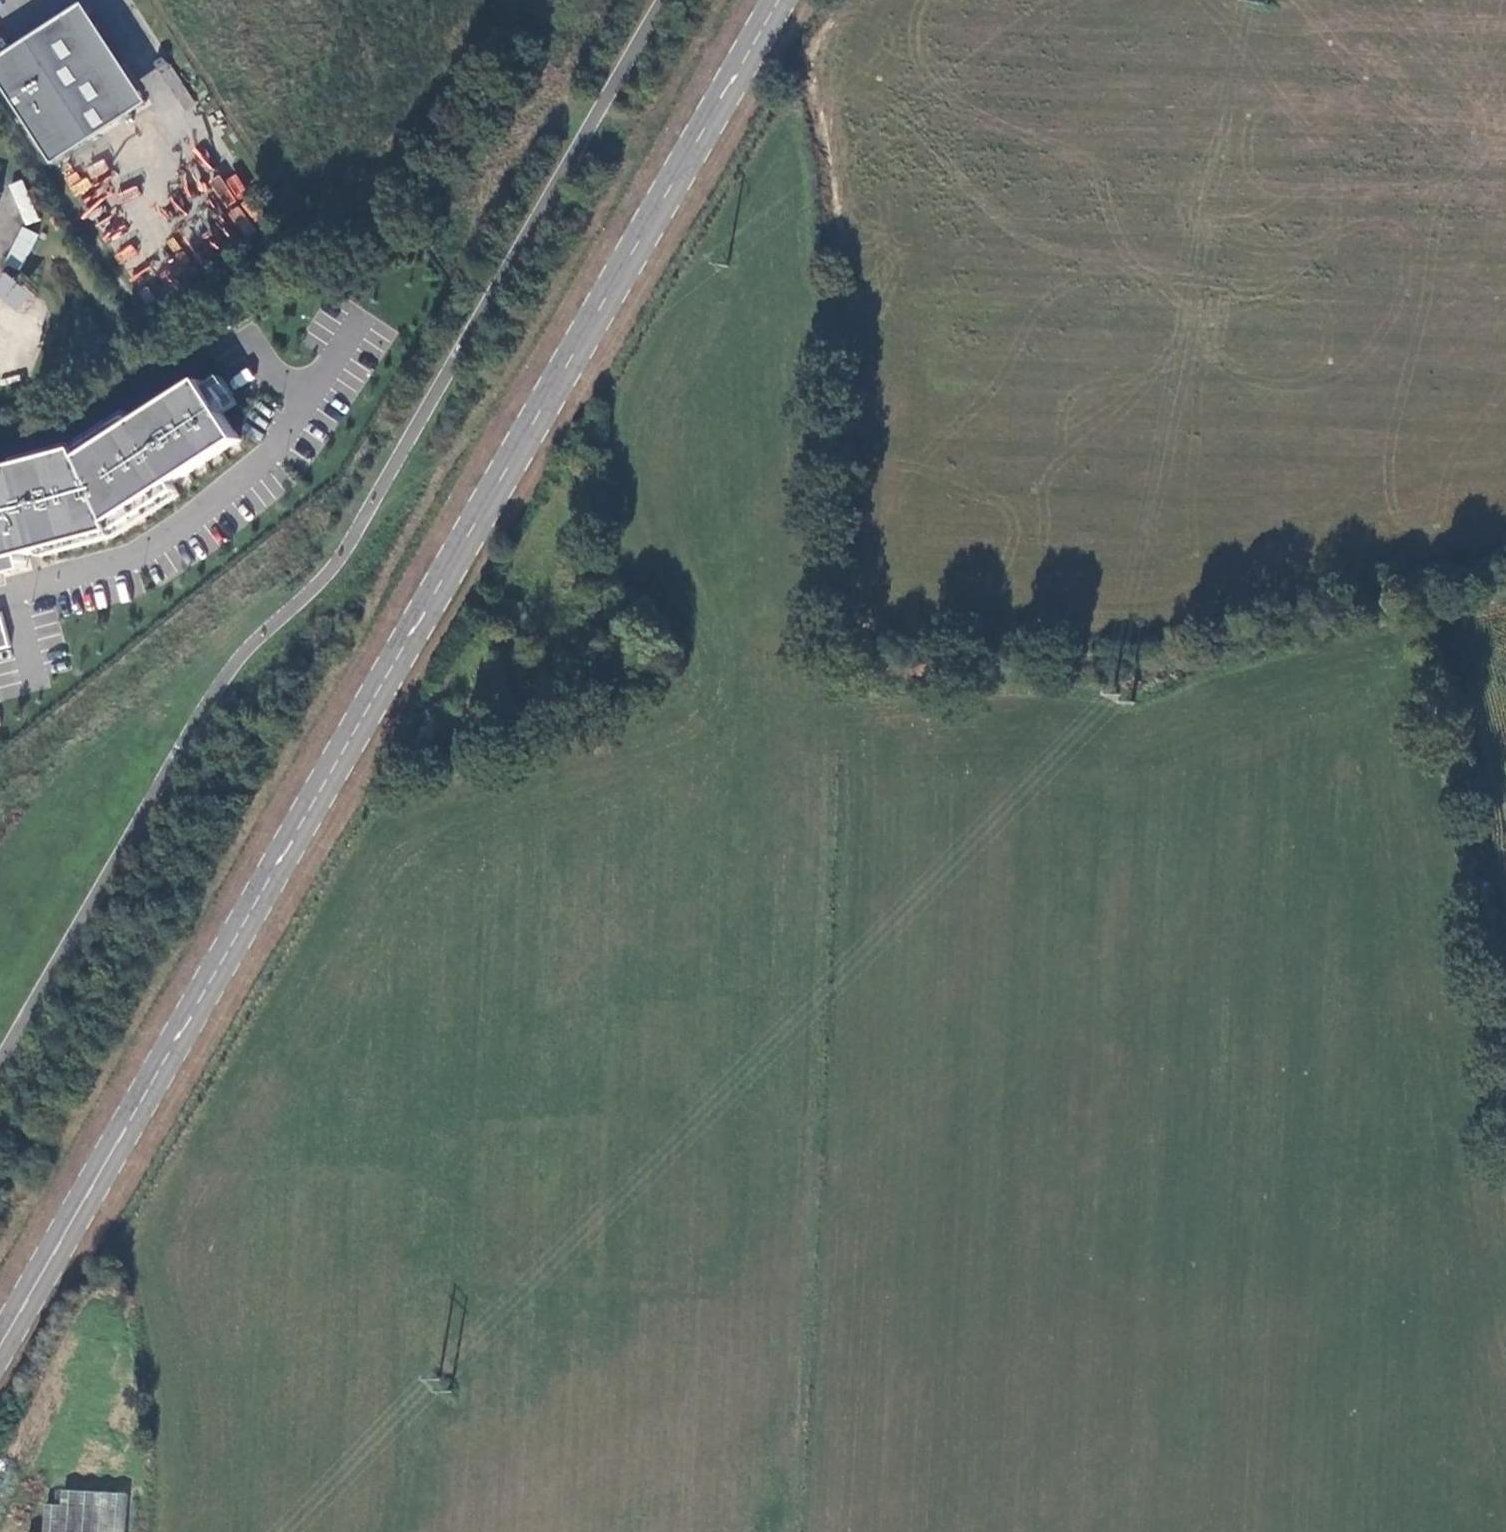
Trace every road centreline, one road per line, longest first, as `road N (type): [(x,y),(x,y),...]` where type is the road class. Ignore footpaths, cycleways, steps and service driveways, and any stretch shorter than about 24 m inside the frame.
road 1 (secondary): [(779,0),(0,1346)]

